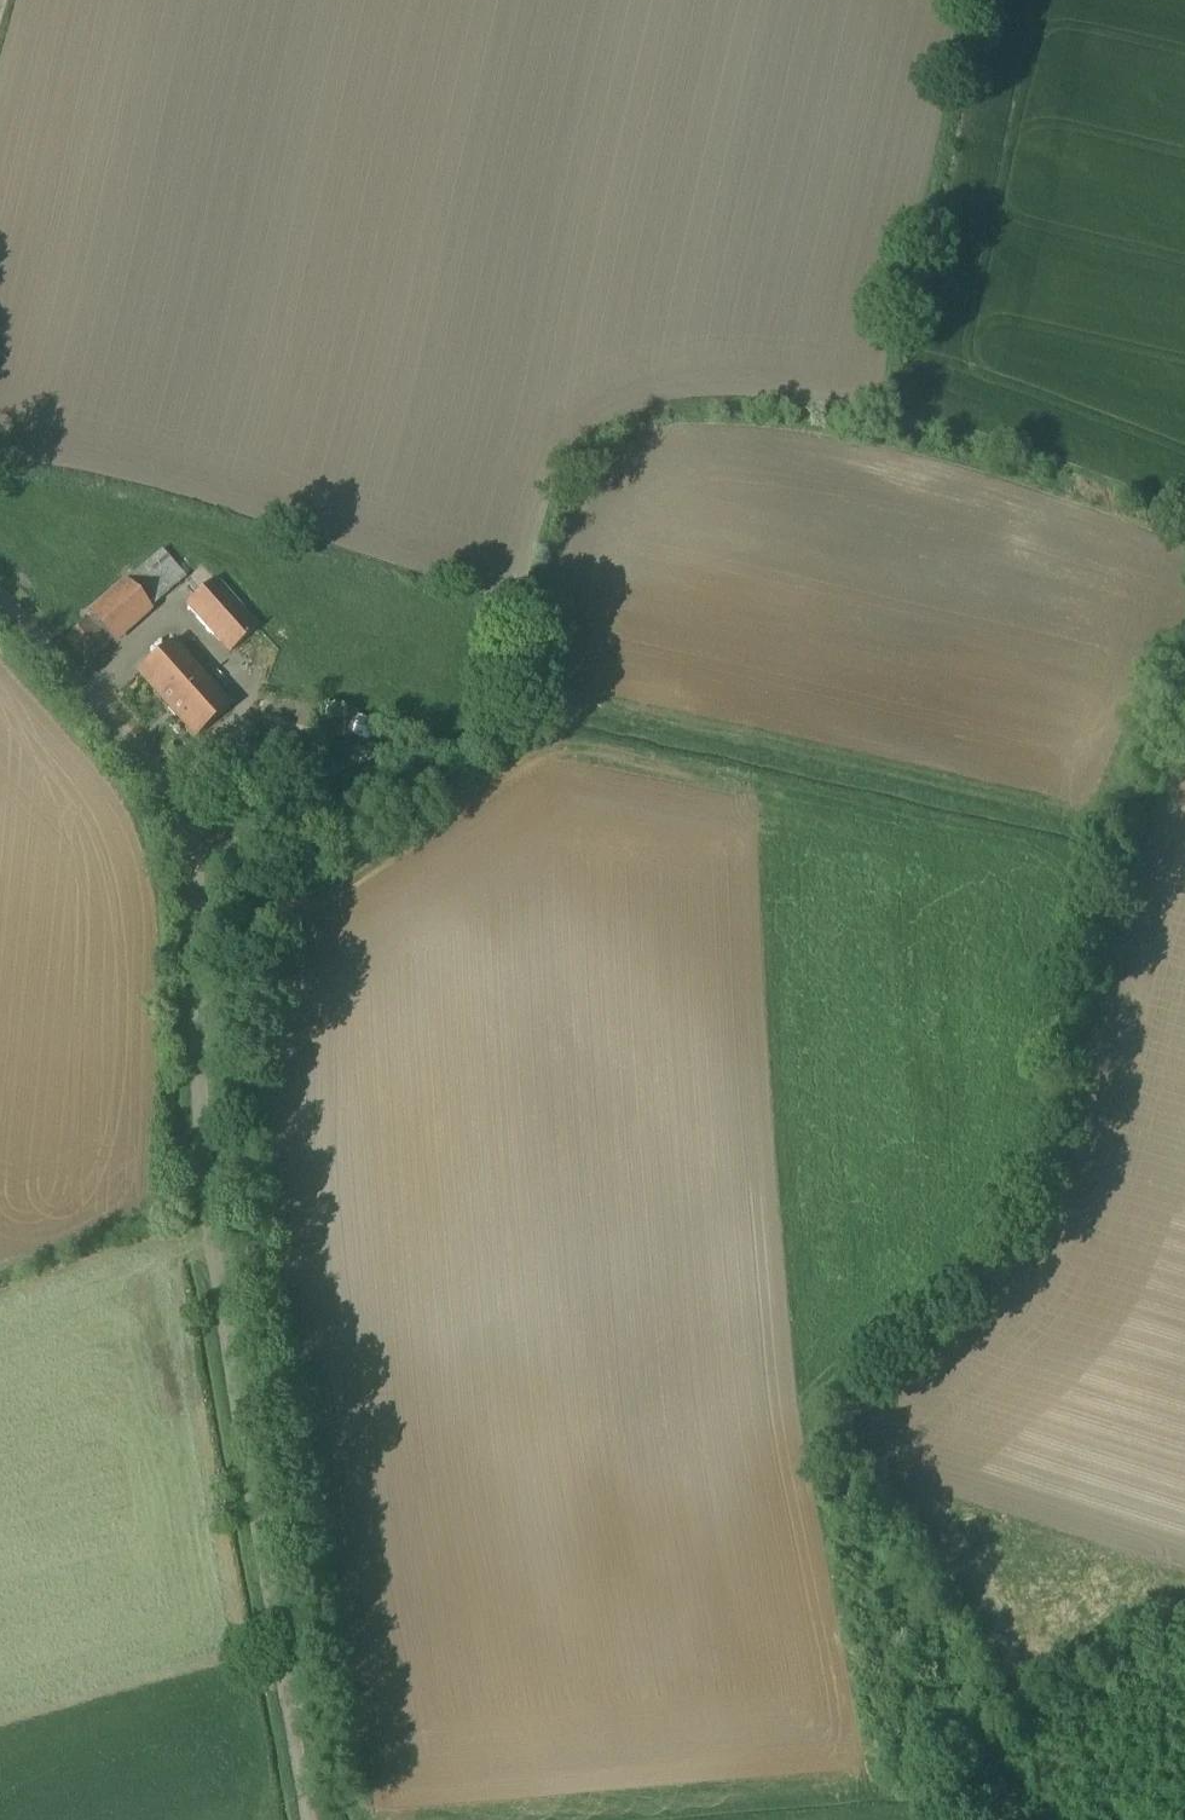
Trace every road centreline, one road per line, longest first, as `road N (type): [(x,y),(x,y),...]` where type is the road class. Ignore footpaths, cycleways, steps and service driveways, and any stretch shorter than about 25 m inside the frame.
road 1 (unclassified): [(0,590),(175,783),(338,1819)]

